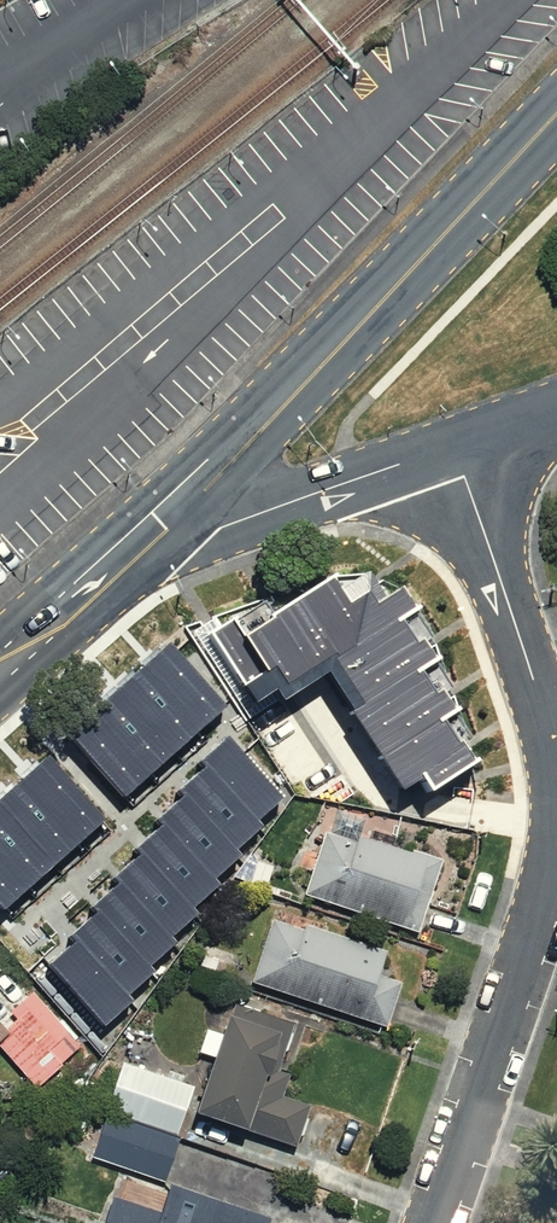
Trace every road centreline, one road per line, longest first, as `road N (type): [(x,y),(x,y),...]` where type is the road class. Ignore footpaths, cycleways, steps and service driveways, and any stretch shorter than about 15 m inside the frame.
road 1 (secondary): [(556,117),(180,504)]
road 2 (residential): [(435,1222),(537,916),(556,807)]
road 3 (residential): [(556,803),(542,710),(453,447)]
road 4 (residential): [(453,447),(216,529),(180,504)]
road 5 (secondary): [(180,504),(0,666)]

